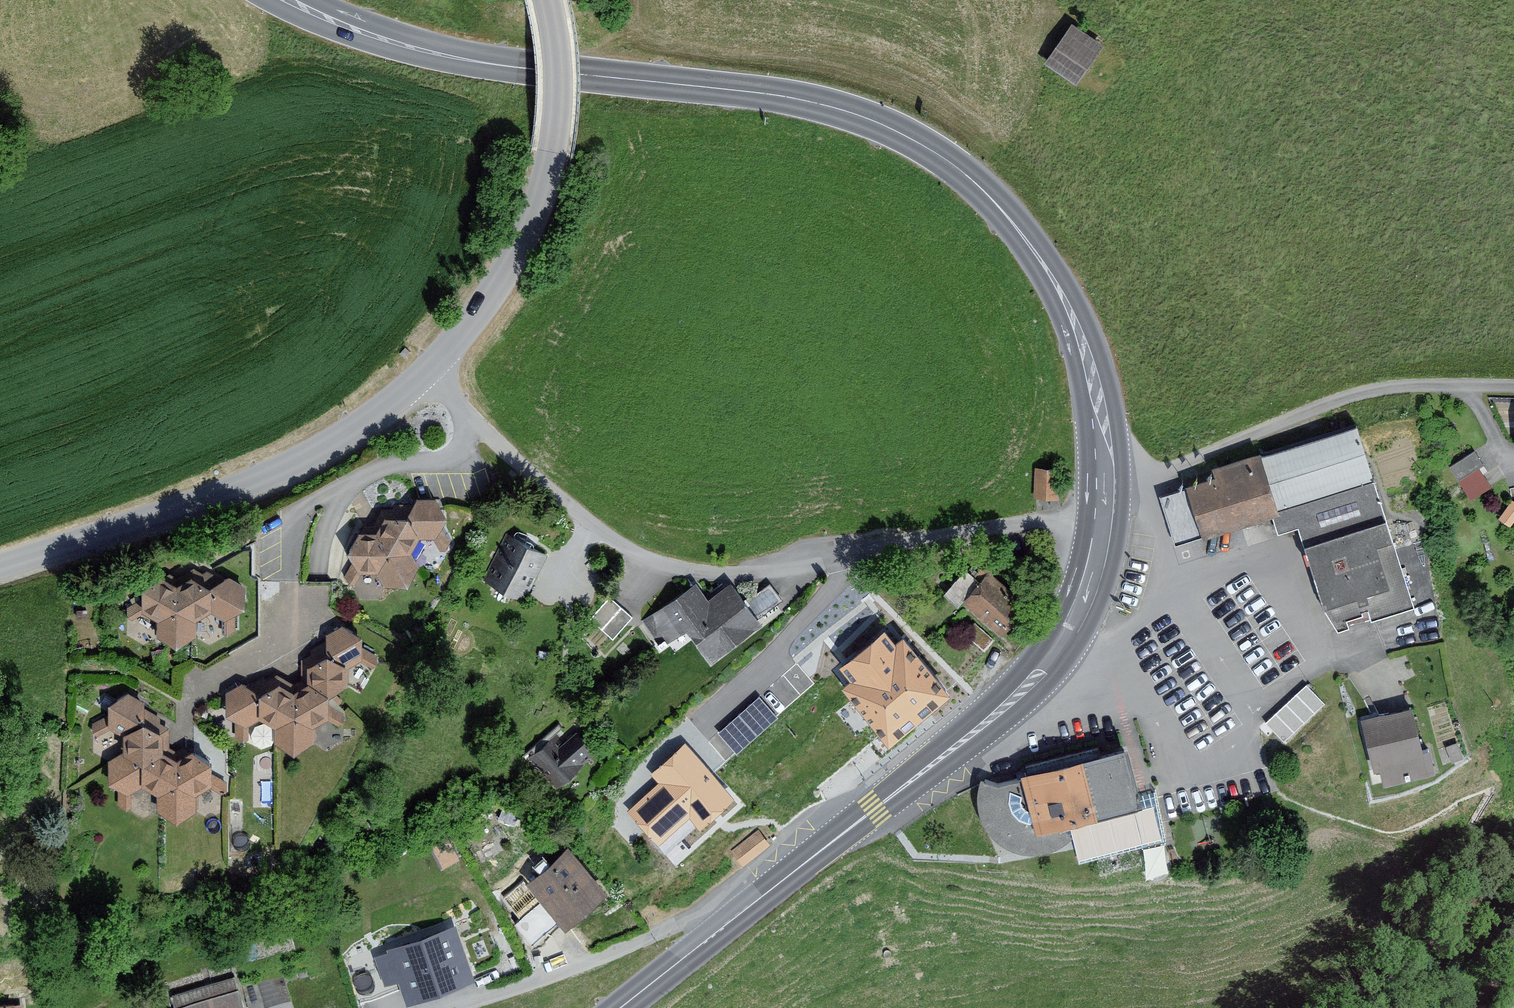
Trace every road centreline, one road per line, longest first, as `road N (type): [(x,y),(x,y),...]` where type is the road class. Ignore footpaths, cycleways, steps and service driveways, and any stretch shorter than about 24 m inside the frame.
road 1 (primary): [(290,0),(464,60),(793,98),(860,116),(923,145),(1005,213),(1062,293),(1101,417),(1105,512)]
road 2 (primary): [(1105,512),(1083,600),(1044,667),(966,739),(732,919)]
road 3 (unclassified): [(433,385),(294,464),(0,565)]
road 4 (residential): [(473,424),(461,454),(384,468),(298,510),(289,534),(296,611),(277,652),(196,680)]
road 5 (residential): [(473,424),(613,543),(663,566),(741,574),(853,558)]
road 6 (unclassified): [(550,0),(559,70),(556,153),(526,243),(433,385)]
road 7 (residential): [(456,1007),(732,919)]
road 8 (residential): [(853,558),(1105,512)]
road 9 (residential): [(853,558),(833,592),(689,729)]
road 10 (primary): [(732,919),(620,1007)]

